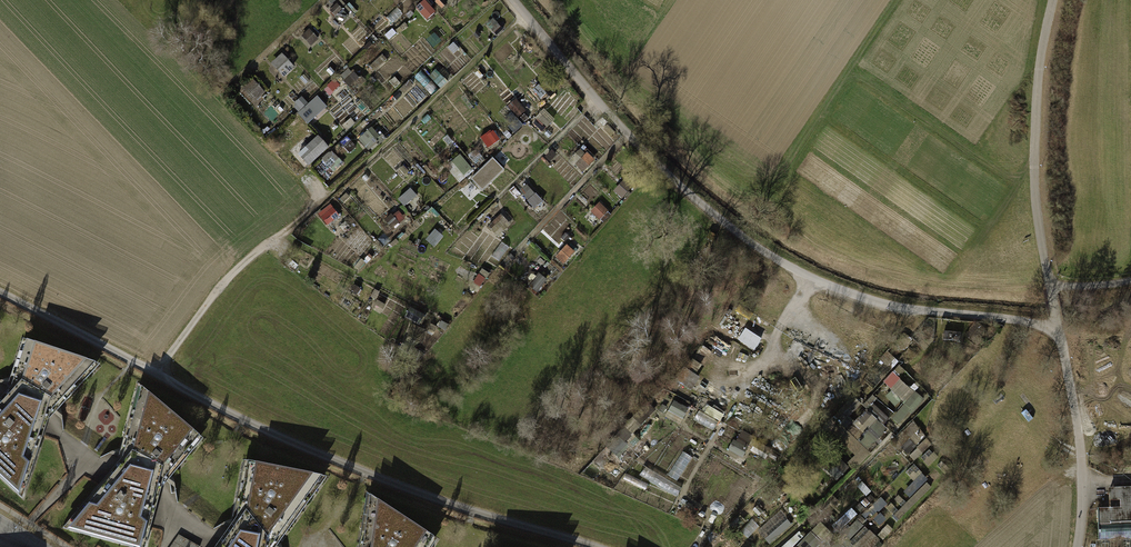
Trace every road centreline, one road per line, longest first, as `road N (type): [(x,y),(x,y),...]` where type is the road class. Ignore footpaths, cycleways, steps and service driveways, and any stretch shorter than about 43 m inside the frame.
road 1 (track): [(1057,325),(836,292),(763,253),(624,133),(510,0)]
road 2 (residential): [(0,292),(242,420),(414,490),(596,546)]
road 3 (unclassified): [(1051,0),(1038,55),(1032,161),(1079,446),(1076,546)]
road 4 (track): [(157,372),(239,266),(321,197)]

